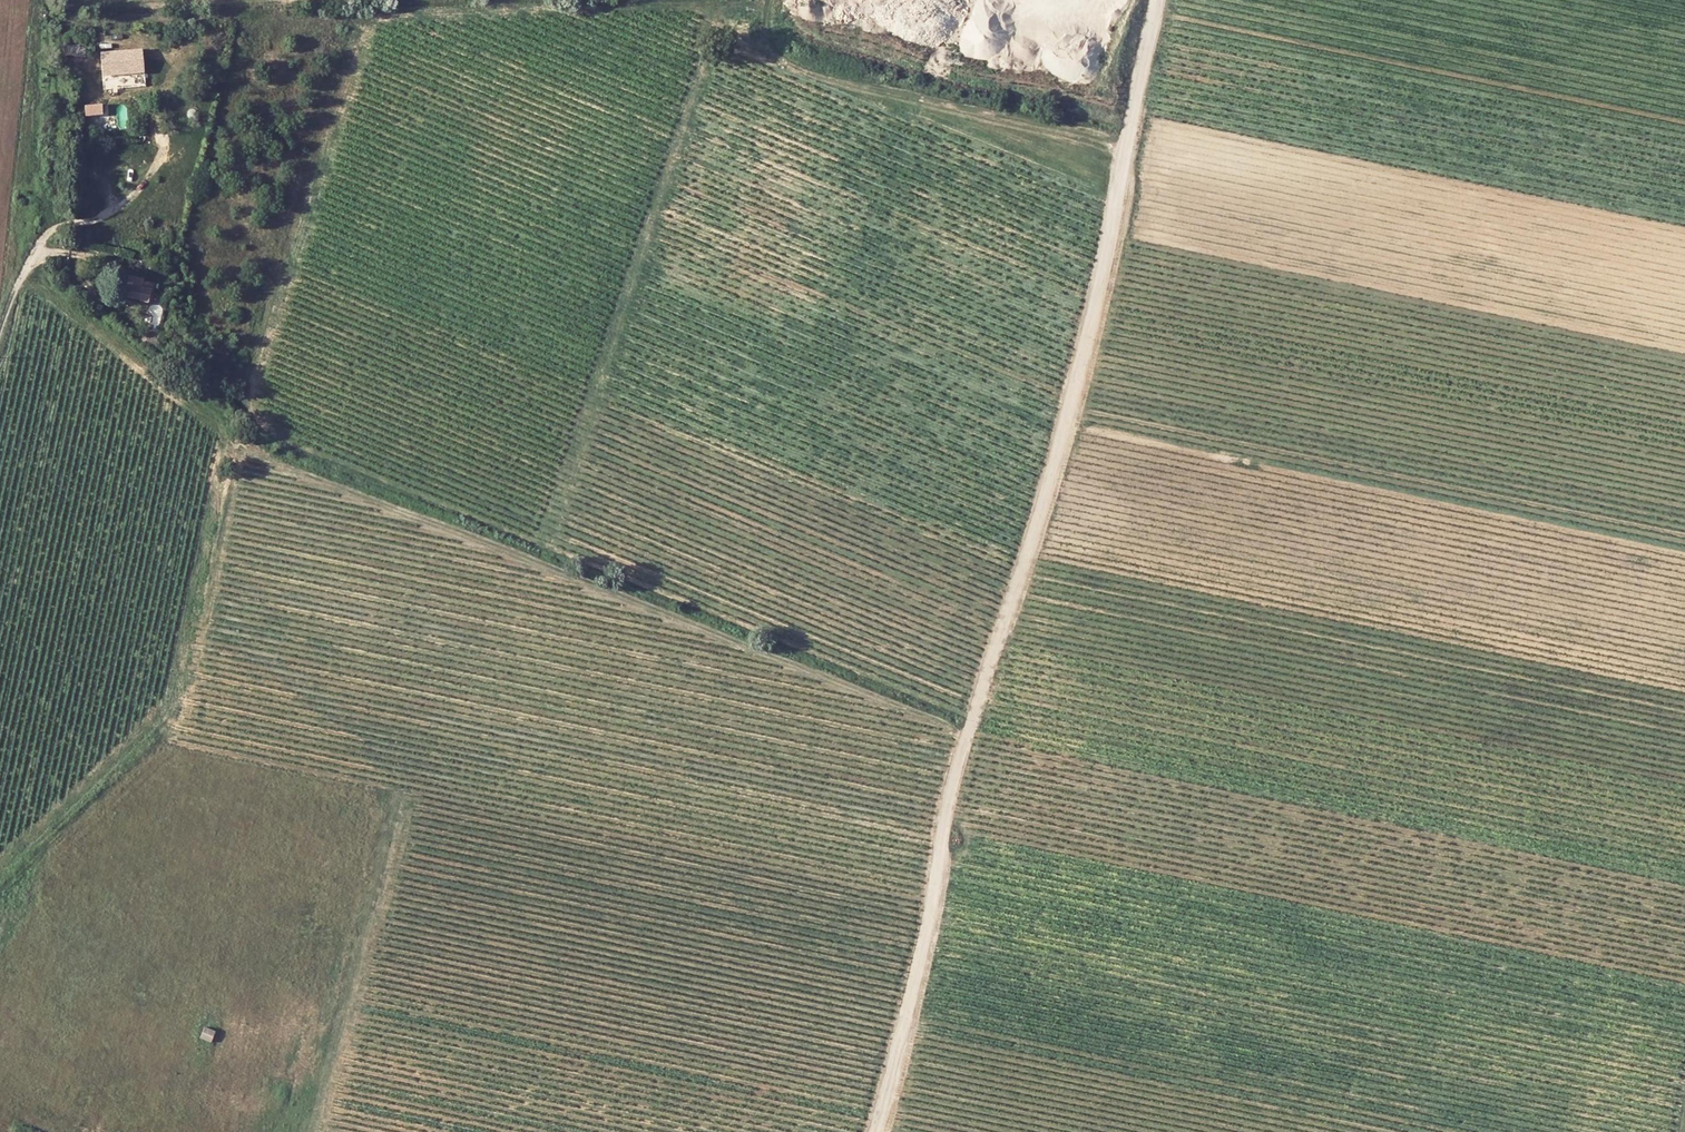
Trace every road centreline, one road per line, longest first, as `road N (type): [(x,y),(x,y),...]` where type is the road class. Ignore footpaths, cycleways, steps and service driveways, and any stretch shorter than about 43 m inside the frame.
road 1 (unclassified): [(876,1131),(975,726),(1104,264),(1156,0)]
road 2 (track): [(78,221),(42,237),(0,336)]

